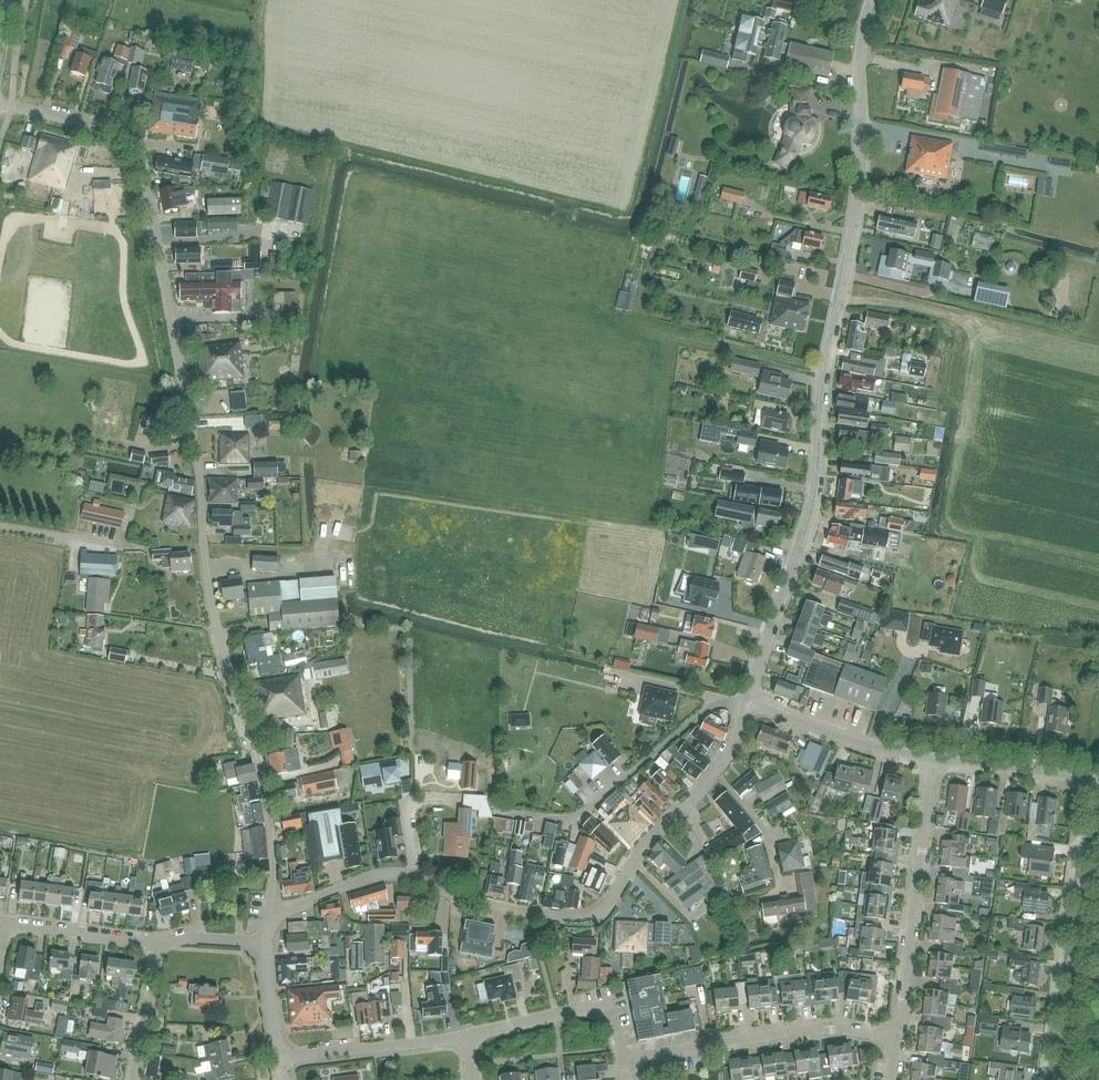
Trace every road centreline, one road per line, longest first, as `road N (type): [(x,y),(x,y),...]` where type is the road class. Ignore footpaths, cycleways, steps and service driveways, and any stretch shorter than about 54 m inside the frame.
road 1 (residential): [(269,921),(274,870),(264,786),(213,609),(201,469),(141,154),(113,126),(12,106)]
road 2 (unclassified): [(748,702),(814,507),(824,383),(858,187),(871,0)]
road 3 (residential): [(269,921),(395,872),(513,912),(593,914),(715,772),(748,702)]
road 4 (residential): [(1057,1079),(1096,783)]
road 5 (residential): [(493,813),(565,820),(706,708),(748,702)]
road 6 (residential): [(895,1038),(935,761)]
road 7 (residential): [(623,1059),(796,1030),(895,1038)]
road 8 (residential): [(463,1039),(610,1002),(623,1059)]
road 9 (residential): [(935,761),(748,702)]
road 10 (residential): [(278,1061),(463,1039)]
road 11 (residential): [(1096,783),(935,761)]
road 12 (residential): [(158,942),(5,924)]
road 13 (residential): [(134,1079),(158,942)]

